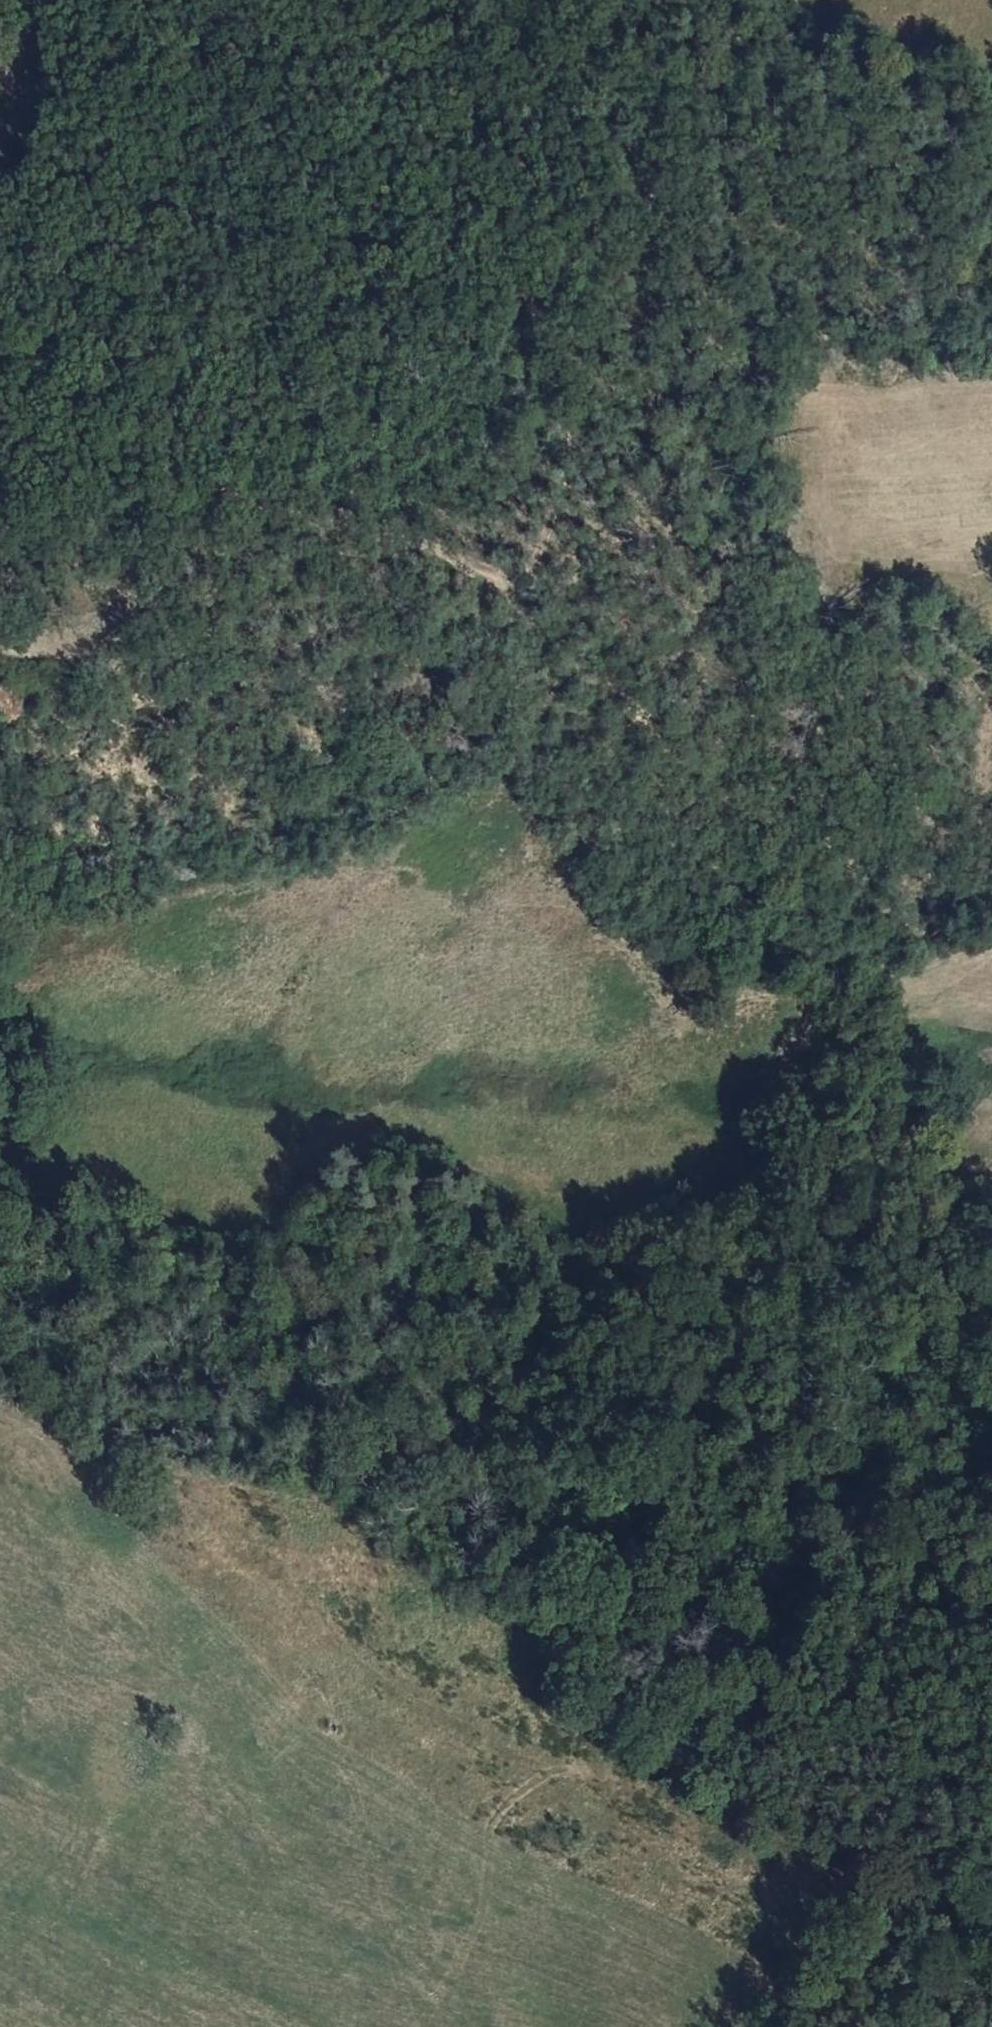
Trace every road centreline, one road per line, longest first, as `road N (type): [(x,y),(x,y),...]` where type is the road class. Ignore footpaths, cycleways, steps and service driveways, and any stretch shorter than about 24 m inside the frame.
road 1 (track): [(0,642),(52,638),(125,609),(131,588),(110,527),(163,503),(226,491),(258,493),(327,521),(349,512),(362,483),(366,432),(393,406),(488,393),(534,353),(554,307),(613,237),(640,191),(645,164),(615,113),(382,0)]
road 2 (track): [(110,527),(90,432),(52,355),(0,295)]

